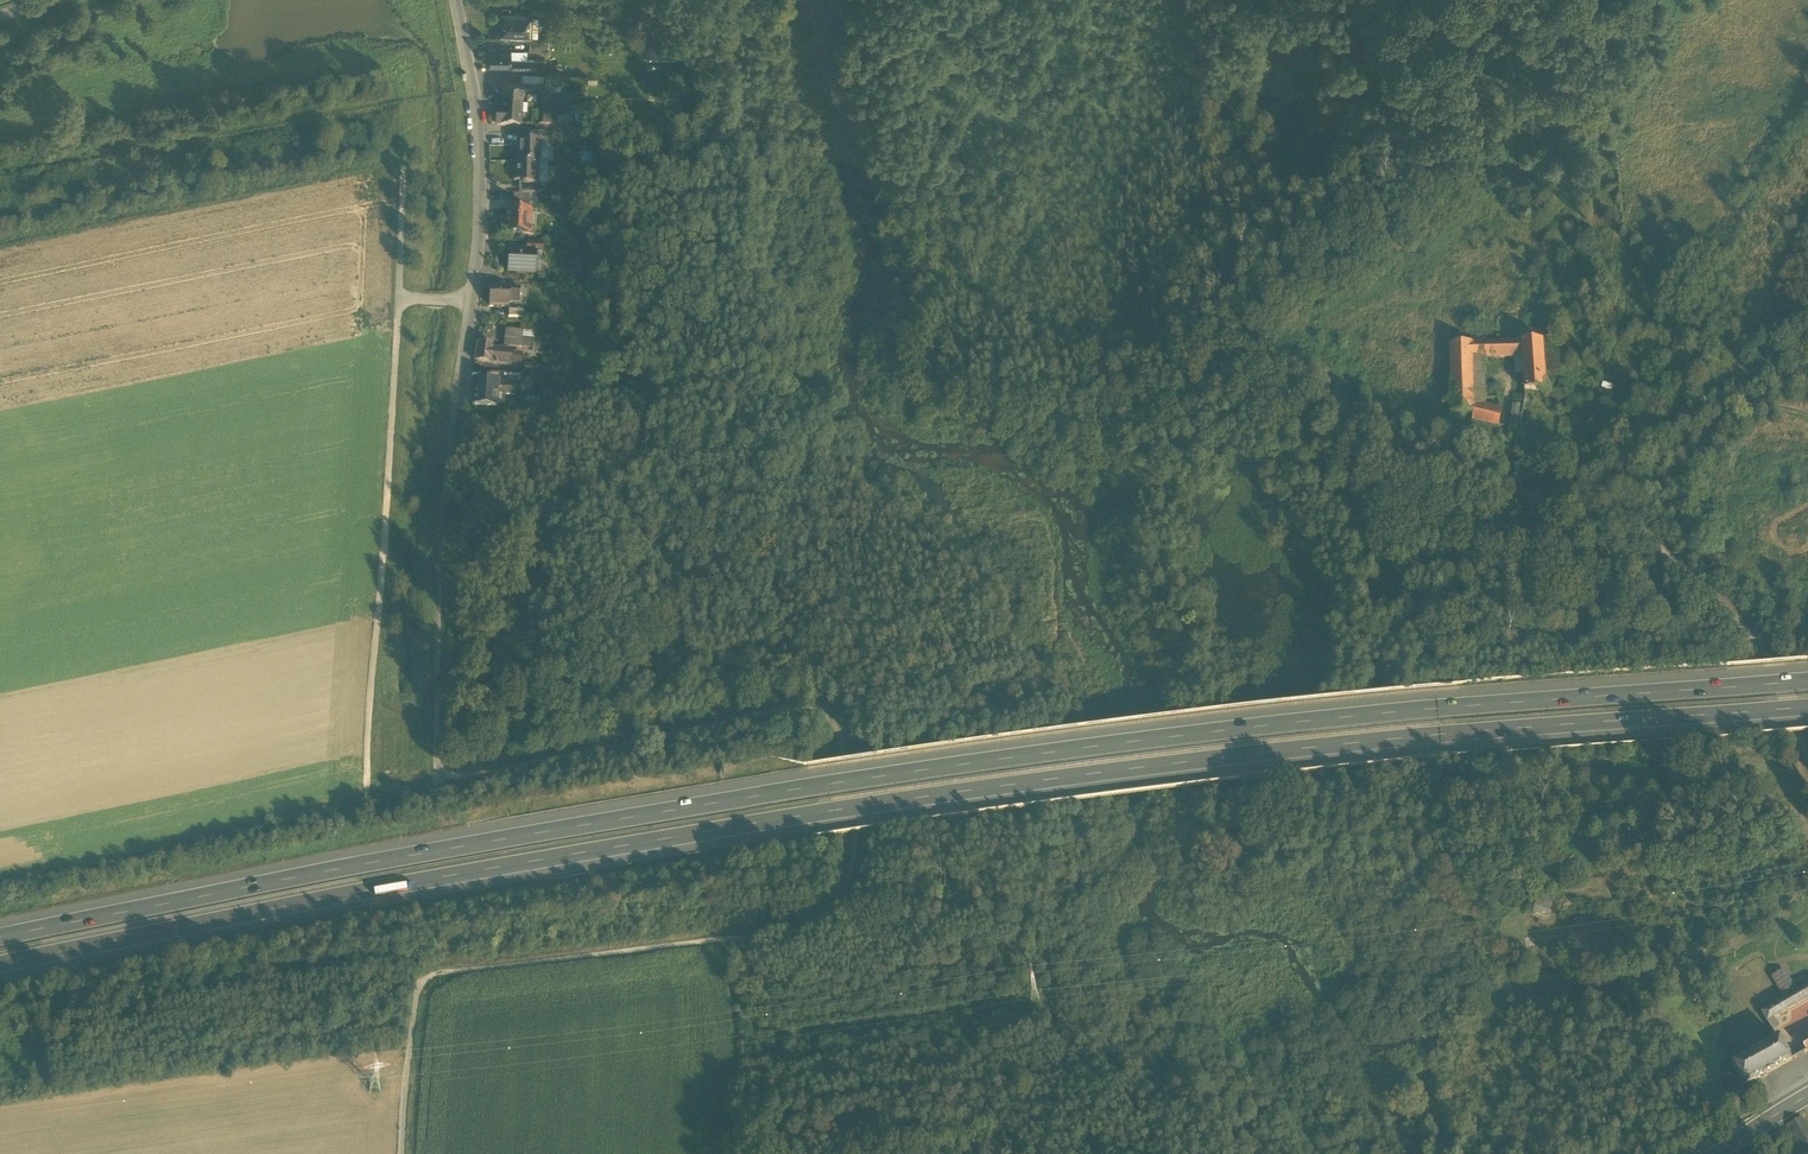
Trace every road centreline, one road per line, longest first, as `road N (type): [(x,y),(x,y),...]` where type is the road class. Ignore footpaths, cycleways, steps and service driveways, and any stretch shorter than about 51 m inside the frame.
road 1 (motorway): [(0,962),(835,816),(1439,742),(1807,710)]
road 2 (motorway): [(1807,684),(1433,717),(831,790),(0,933)]
road 3 (track): [(406,1153),(421,983),(439,974),(805,930),(826,915),(853,873),(858,833),(844,739),(827,713),(784,709),(454,781),(436,774),(439,570),(454,413)]
road 4 (track): [(365,792),(402,170)]
road 5 (unclassified): [(1807,749),(1766,644),(1599,493),(1509,492)]
road 6 (residential): [(455,0),(479,135),(480,240),(454,413)]

